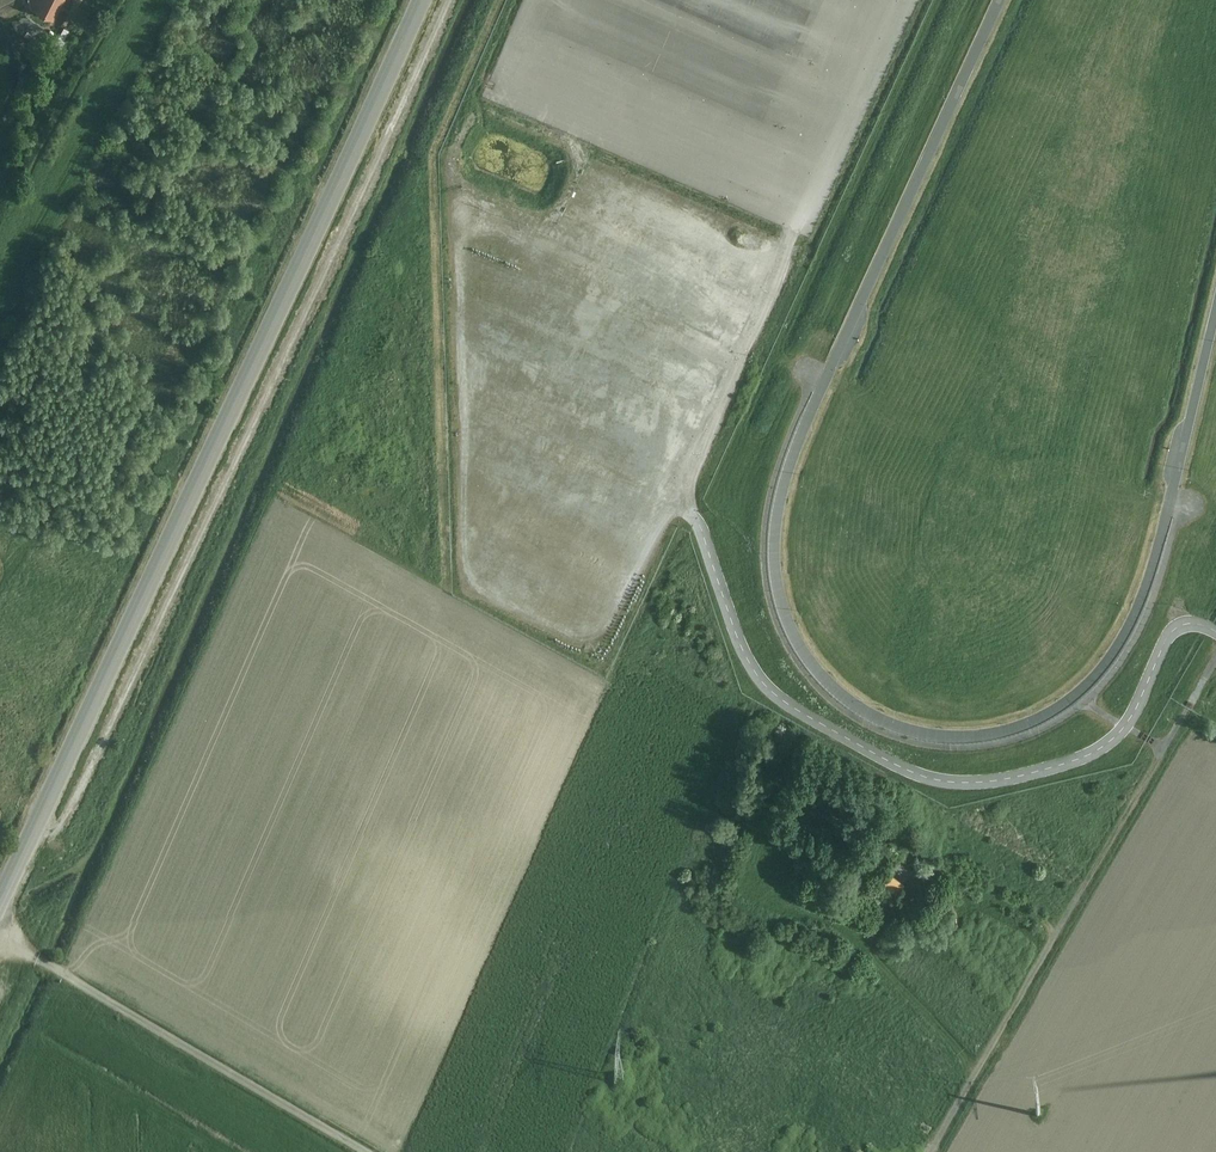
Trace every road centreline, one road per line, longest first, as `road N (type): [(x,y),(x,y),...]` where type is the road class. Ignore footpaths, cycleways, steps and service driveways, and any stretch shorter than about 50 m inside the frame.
road 1 (unclassified): [(0,906),(422,0)]
road 2 (track): [(915,853),(1060,930)]

